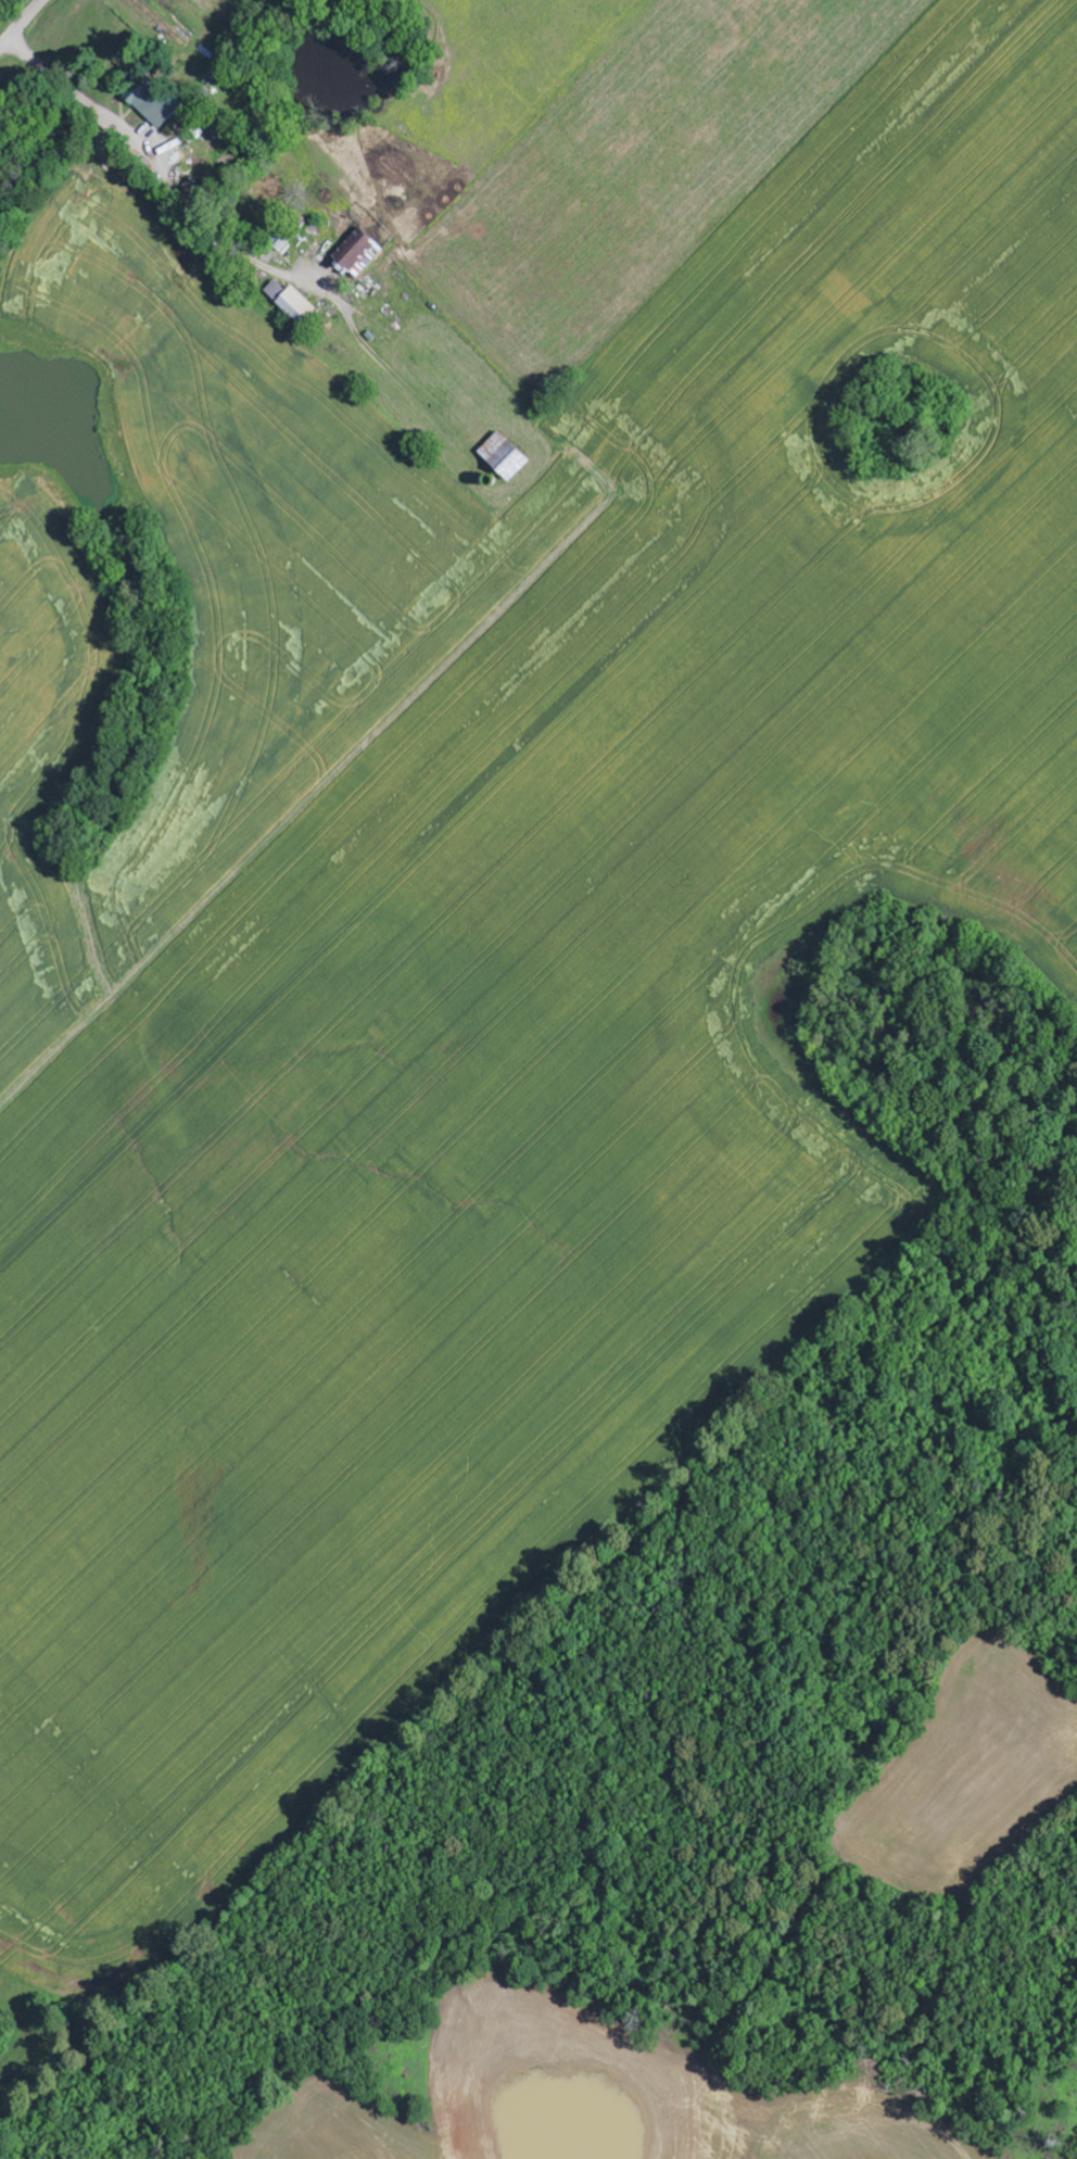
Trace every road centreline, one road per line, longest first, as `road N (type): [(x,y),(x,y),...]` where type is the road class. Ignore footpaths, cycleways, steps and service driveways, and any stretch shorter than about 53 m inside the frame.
road 1 (residential): [(23,20),(216,251),(296,281),(357,329),(470,444)]

